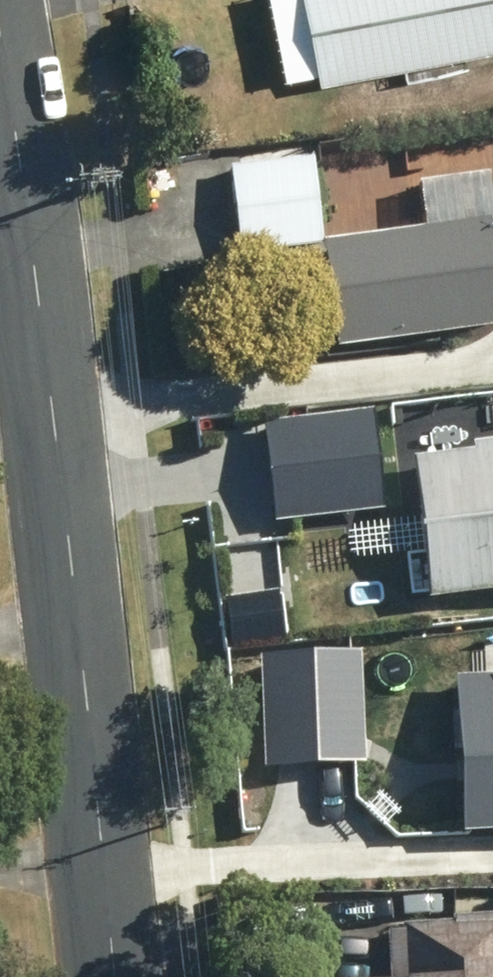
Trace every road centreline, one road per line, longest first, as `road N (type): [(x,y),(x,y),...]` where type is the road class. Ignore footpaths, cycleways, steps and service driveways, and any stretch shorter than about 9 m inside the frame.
road 1 (tertiary): [(0,44),(58,453),(111,976)]

